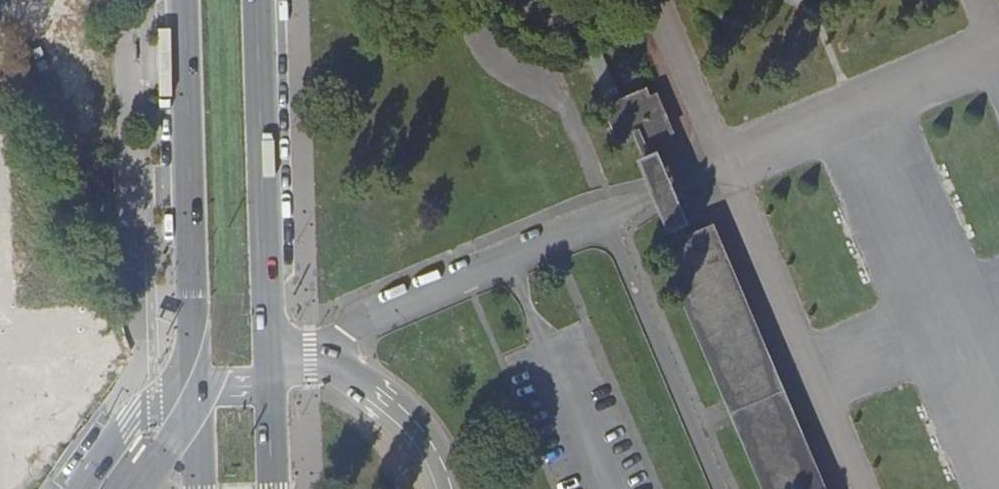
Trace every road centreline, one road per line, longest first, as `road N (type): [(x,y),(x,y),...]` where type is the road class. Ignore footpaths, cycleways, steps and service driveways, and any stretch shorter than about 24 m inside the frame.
road 1 (unclassified): [(720,488),(604,221),(319,352)]
road 2 (primary): [(183,0),(195,387)]
road 3 (primary): [(269,379),(258,0)]
road 4 (unclassified): [(443,488),(416,434),(319,352)]
road 5 (secondary): [(195,387),(156,398),(129,421),(80,488)]

